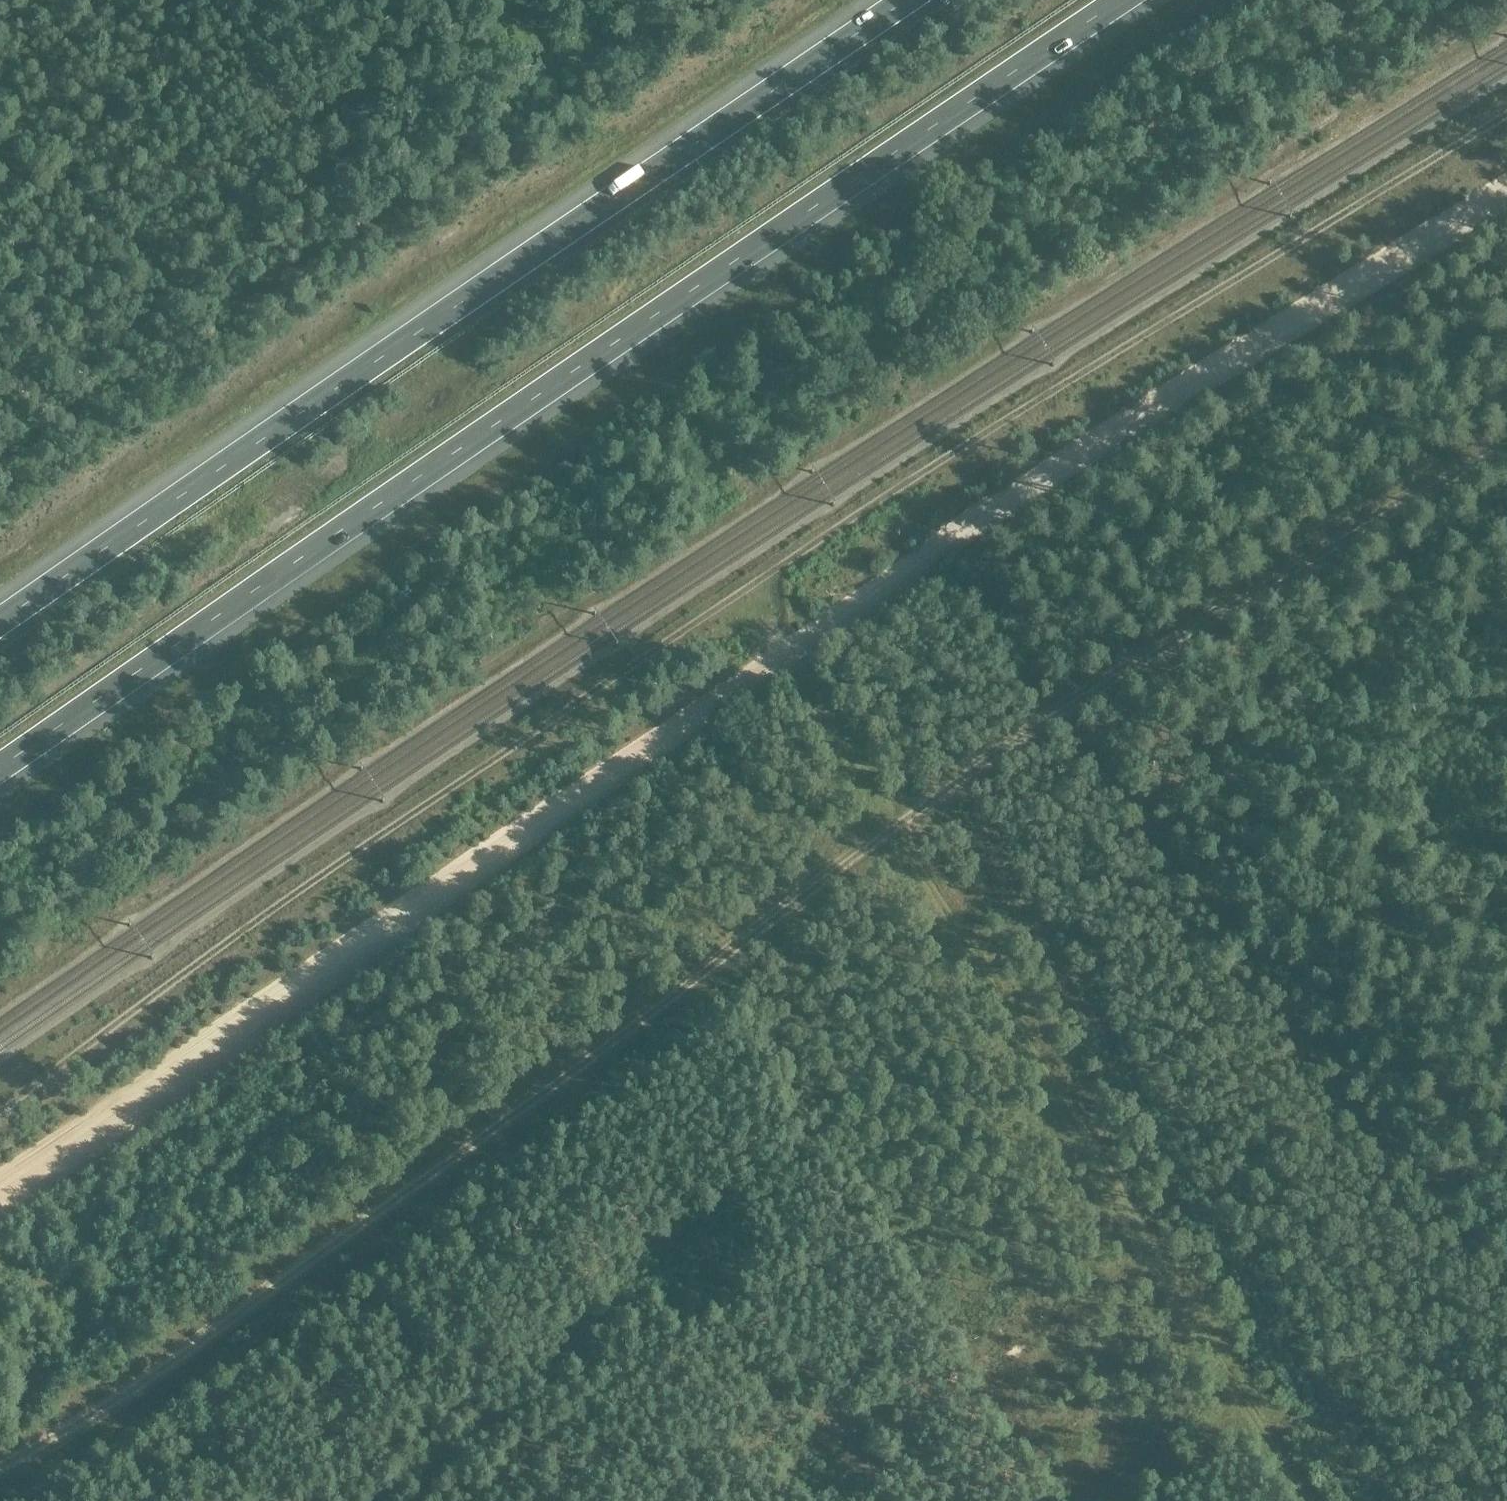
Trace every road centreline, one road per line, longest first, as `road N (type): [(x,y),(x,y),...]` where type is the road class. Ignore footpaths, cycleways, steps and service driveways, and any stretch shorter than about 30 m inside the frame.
road 1 (track): [(0,1109),(355,852),(806,549),(1506,115)]
road 2 (motorway): [(0,771),(1128,0)]
road 3 (motorway): [(906,0),(0,621)]

